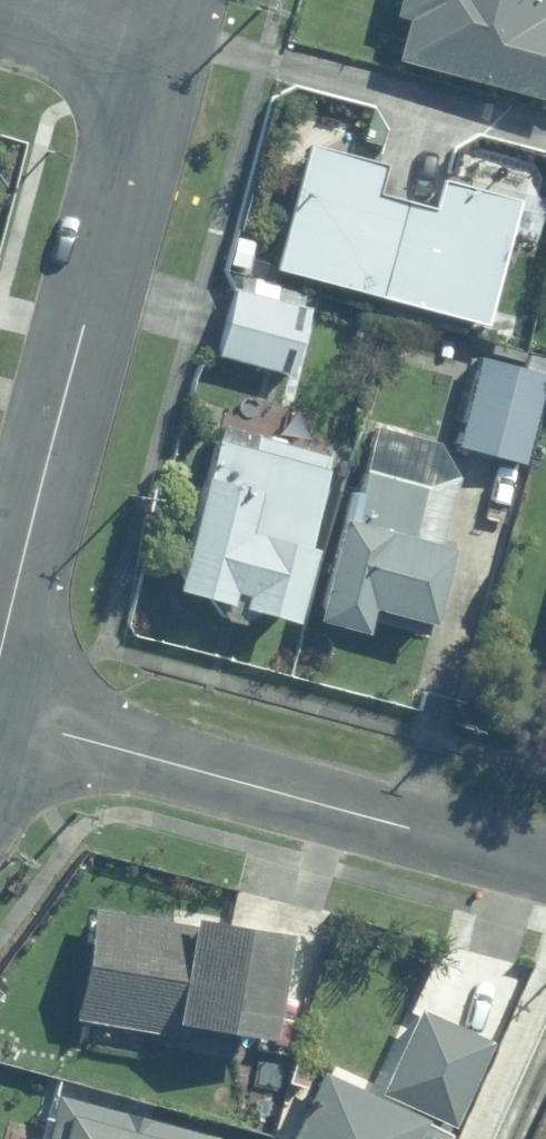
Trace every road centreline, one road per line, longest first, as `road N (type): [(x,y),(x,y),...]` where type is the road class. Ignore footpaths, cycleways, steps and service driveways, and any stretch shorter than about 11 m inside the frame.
road 1 (residential): [(0,650),(154,73)]
road 2 (residential): [(0,721),(545,866)]
road 3 (residential): [(154,73),(0,31)]

